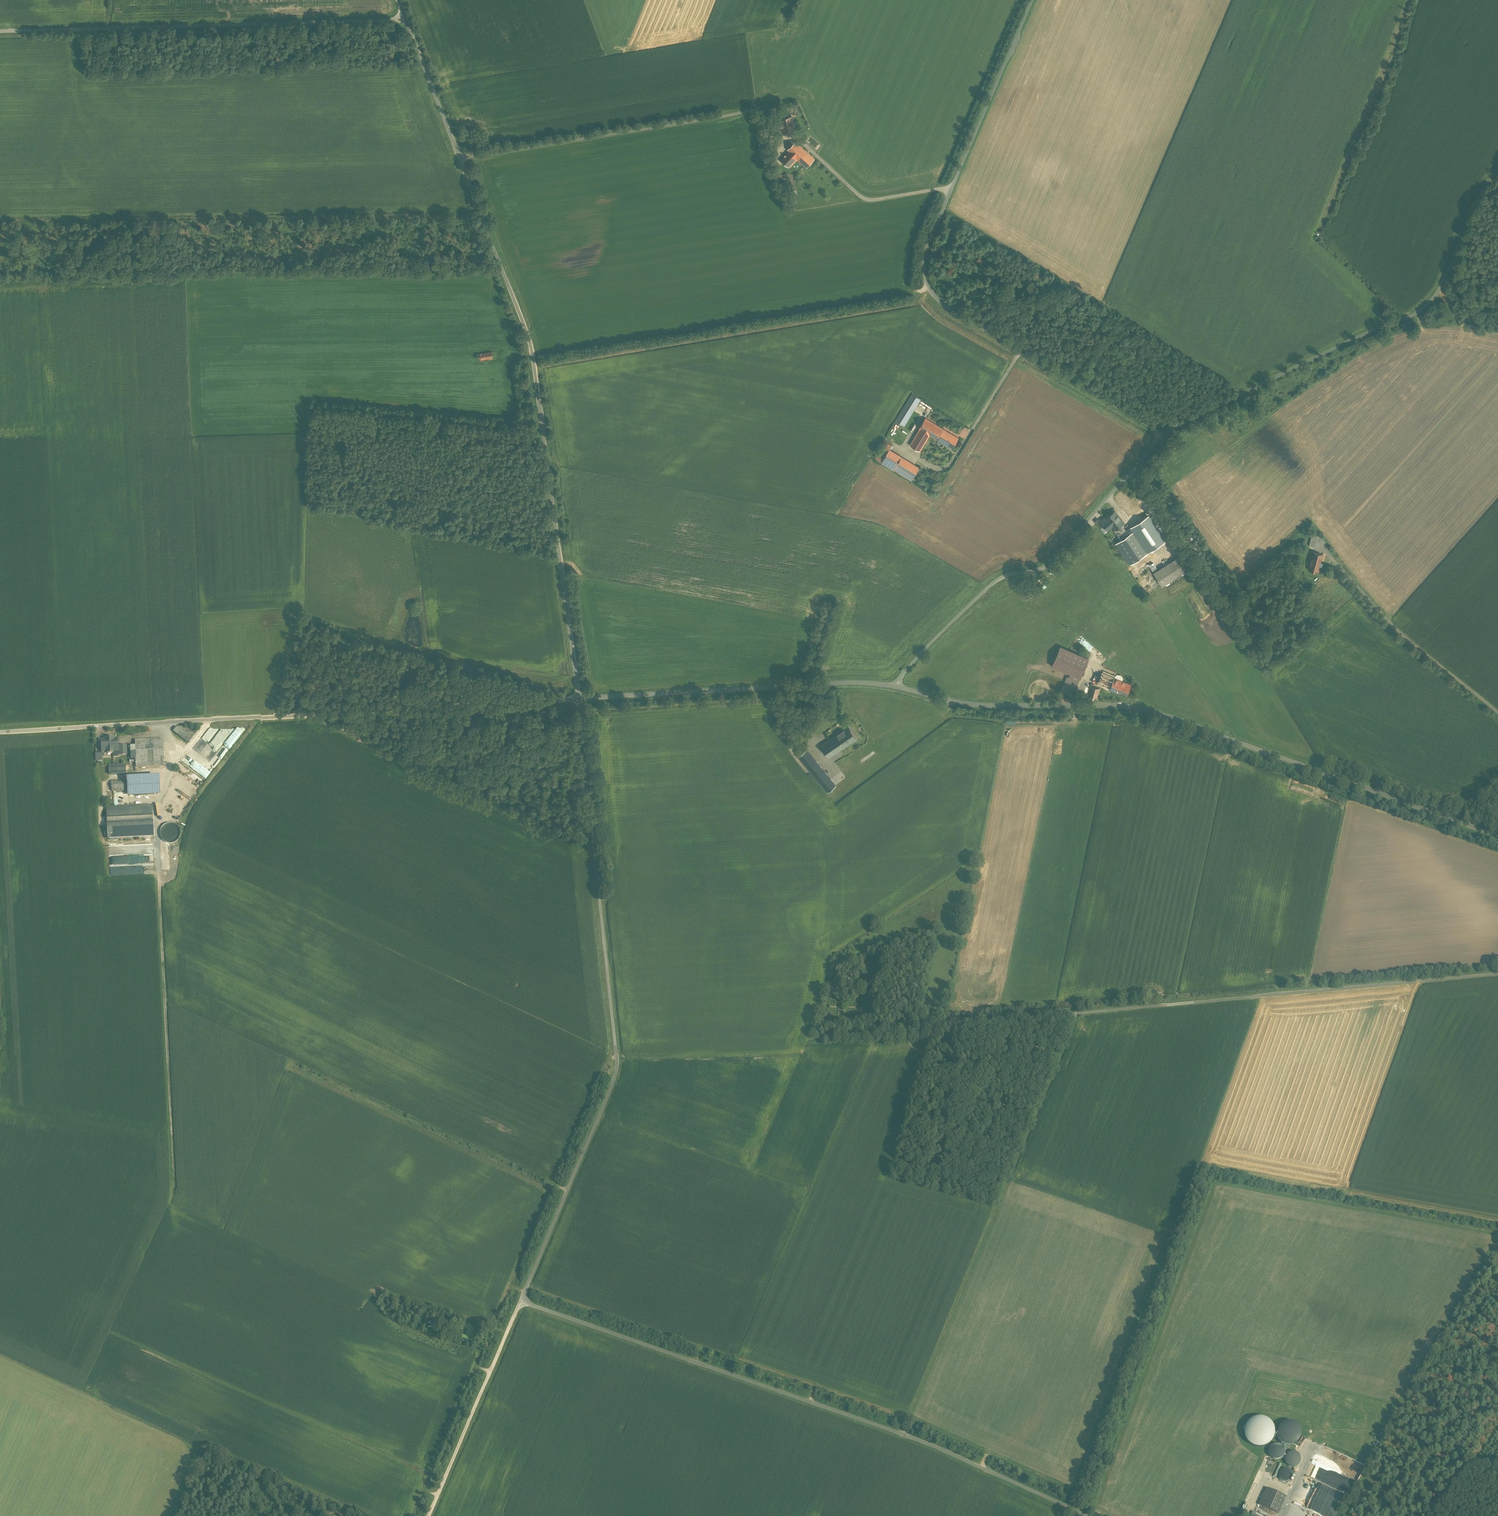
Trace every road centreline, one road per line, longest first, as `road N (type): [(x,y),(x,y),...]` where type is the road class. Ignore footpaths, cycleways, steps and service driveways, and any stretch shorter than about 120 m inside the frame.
road 1 (unclassified): [(579,699),(618,1062),(610,1099),(521,1301),(924,1440),(1091,1515)]
road 2 (track): [(903,1432),(1078,1014),(1497,974)]
road 3 (unclassified): [(405,16),(528,335),(579,699)]
road 4 (unclassified): [(1497,836),(1143,710),(973,705),(898,688)]
road 5 (unclassified): [(1160,439),(956,314),(926,282),(927,242),(1033,0)]
road 6 (unclassified): [(579,699),(0,732)]
road 7 (track): [(170,723),(168,782),(157,801),(176,1182)]
road 8 (unclassified): [(1160,439),(1429,303),(1497,171)]
road 9 (unclassified): [(0,28),(405,16)]
road 10 (unclassified): [(898,688),(988,588),(1046,565),(1160,439)]
road 11 (unclassified): [(898,688),(833,682),(579,699)]
road 12 (track): [(1078,1014),(813,1036)]
road 13 (track): [(426,1515),(521,1301)]

